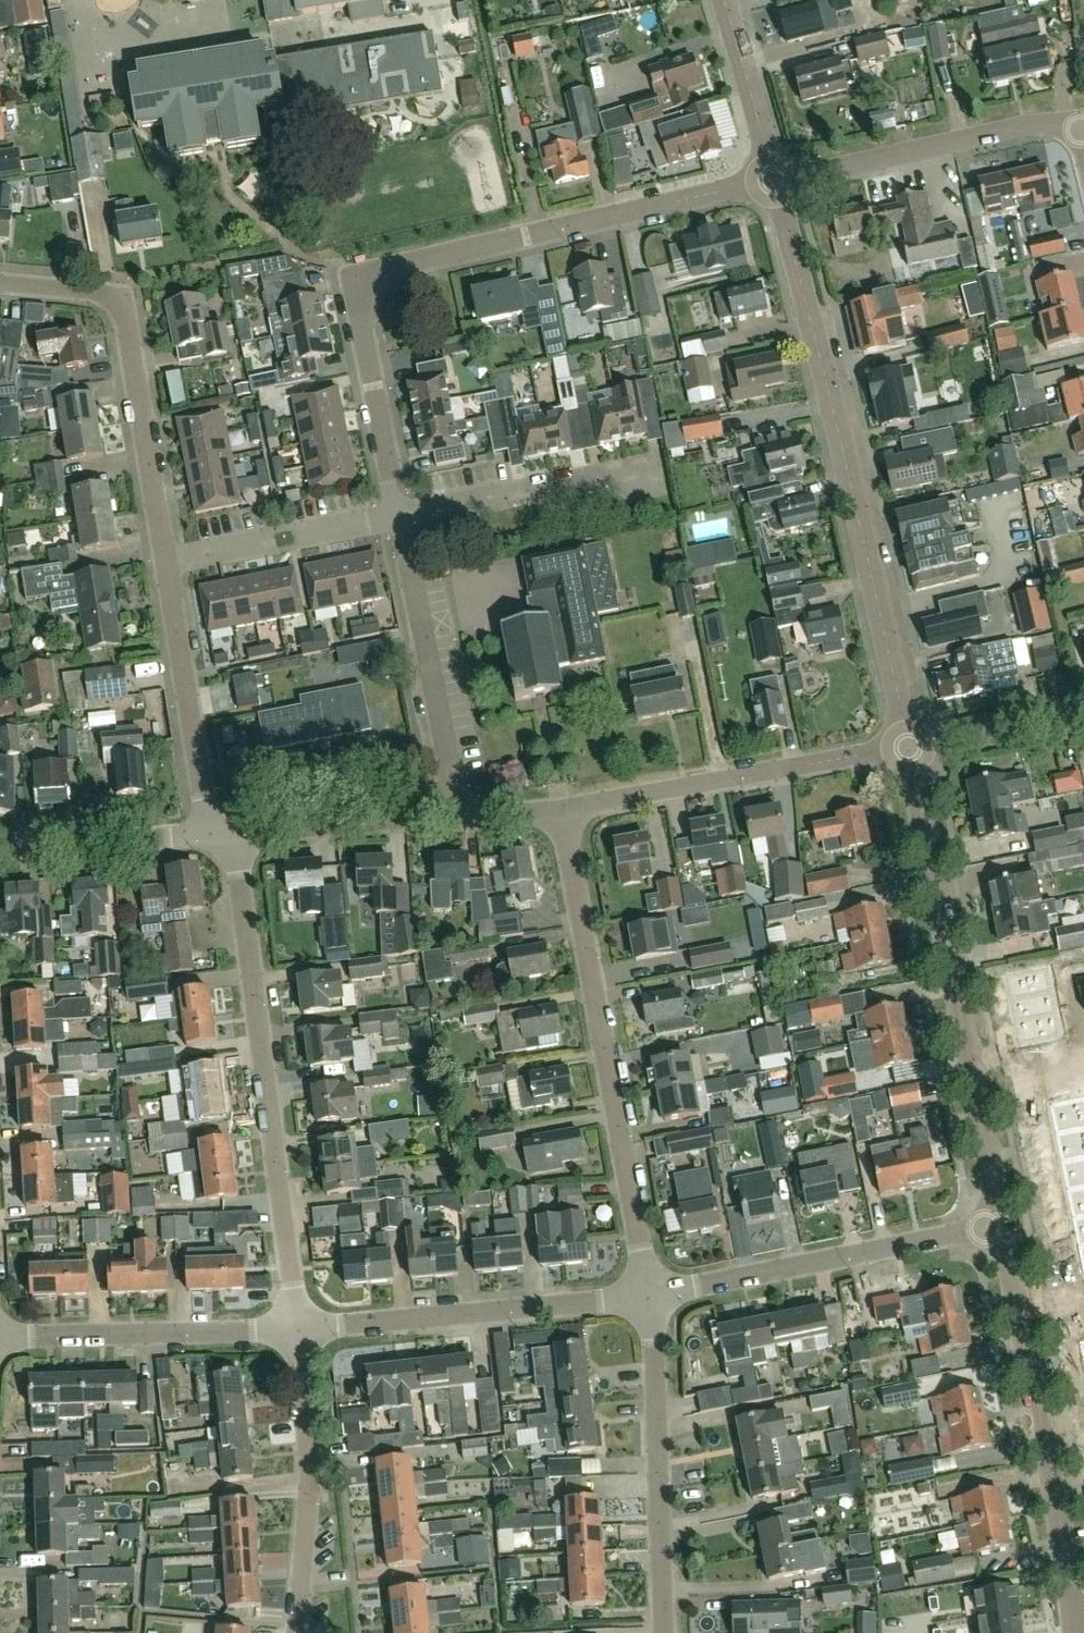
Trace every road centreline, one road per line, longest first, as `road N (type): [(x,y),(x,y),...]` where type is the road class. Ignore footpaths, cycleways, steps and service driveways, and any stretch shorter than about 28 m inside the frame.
road 1 (residential): [(399,520),(354,278),(774,182)]
road 2 (residential): [(910,749),(774,182)]
road 3 (residential): [(296,1326),(238,872),(214,836)]
road 4 (residential): [(649,1297),(561,810)]
road 5 (residential): [(986,1228),(993,1175),(910,749)]
road 6 (residential): [(1078,1631),(1012,1278),(986,1228)]
road 7 (residential): [(164,565),(123,296),(0,285)]
road 8 (residential): [(561,810),(910,749)]
road 9 (residential): [(296,1326),(649,1297)]
road 10 (residential): [(649,1297),(986,1228)]
road 11 (residential): [(662,1632),(649,1297)]
road 12 (residential): [(774,182),(1020,128),(1080,129)]
road 13 (residential): [(296,1632),(311,1480),(296,1326)]
road 14 (residential): [(456,815),(399,520)]
road 15 (residential): [(0,1338),(296,1326)]
road 16 (residential): [(214,836),(164,565)]
road 17 (residential): [(399,520),(653,470)]
road 18 (residential): [(214,836),(456,815)]
road 19 (residential): [(0,851),(214,836)]
road 20 (residential): [(774,182),(722,0)]
road 21 (residential): [(910,749),(1083,715)]

